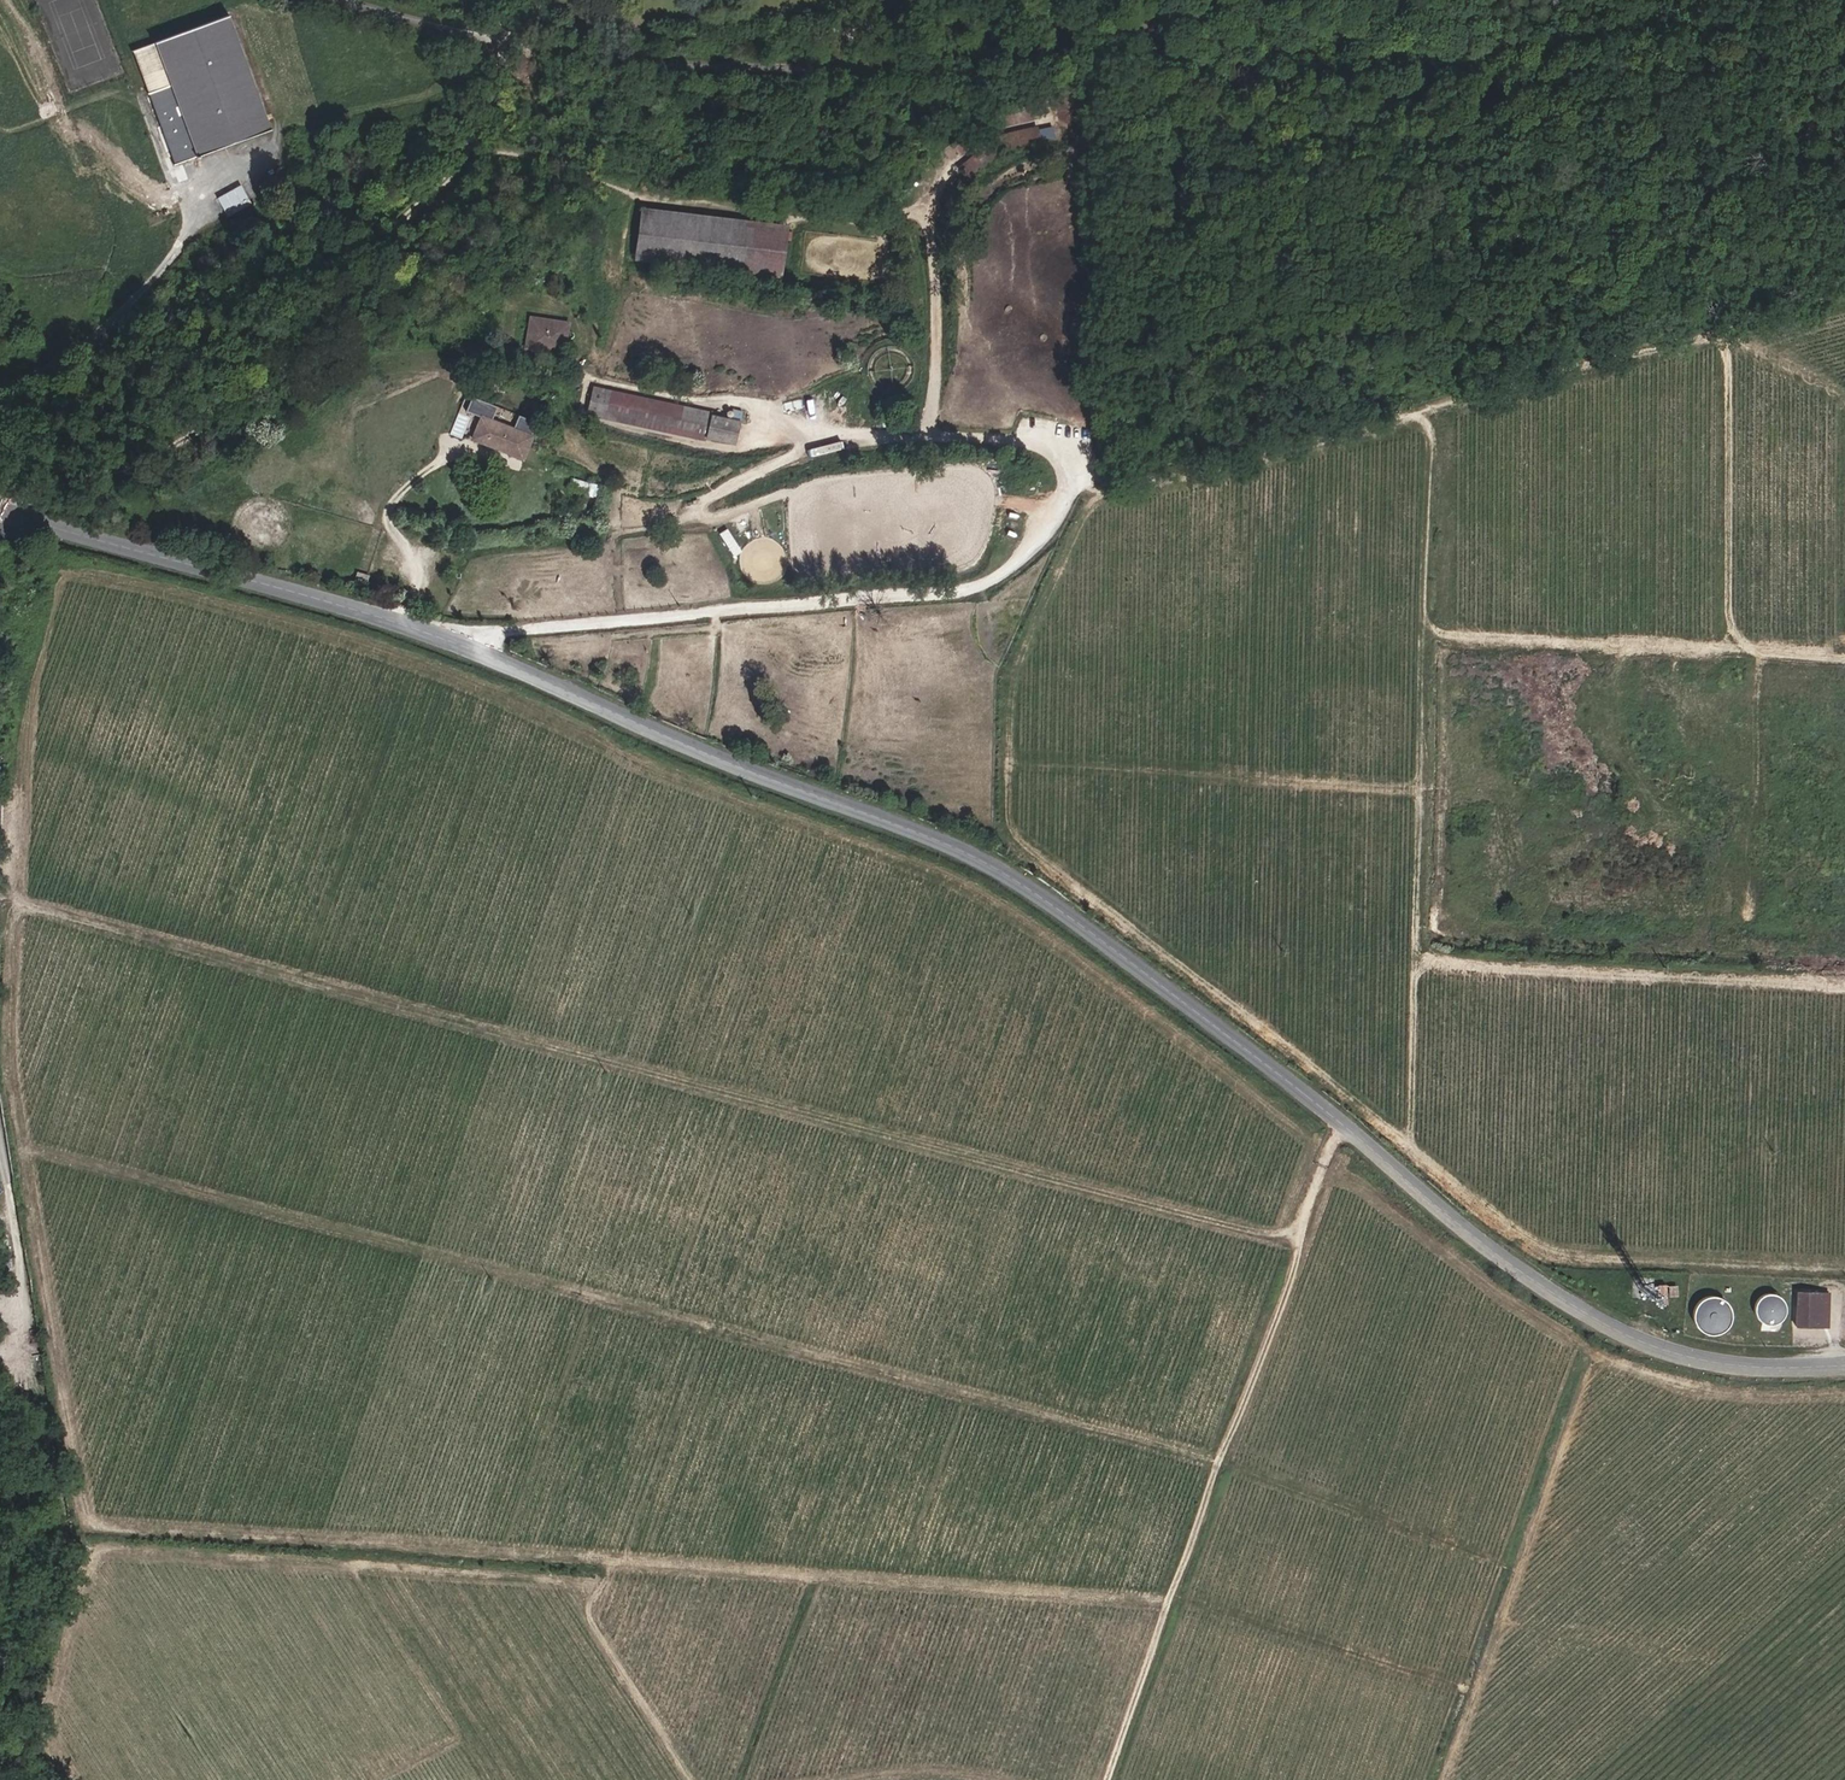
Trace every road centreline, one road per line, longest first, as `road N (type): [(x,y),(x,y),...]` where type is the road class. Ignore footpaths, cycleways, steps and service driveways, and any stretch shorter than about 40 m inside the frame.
road 1 (track): [(615,1557),(91,1517),(15,1089),(18,903),(1261,1235),(1294,1234),(1171,1598)]
road 2 (track): [(1221,1459),(1523,1566),(1594,1355),(953,877),(633,763),(470,685),(349,641),(197,598),(67,574),(33,687),(18,903)]
road 3 (tertiary): [(0,511),(398,621),(728,763),(973,856),(1134,964),(1562,1300),(1690,1357),(1844,1365)]
road 4 (track): [(1412,1147),(1023,839),(1013,816),(1014,691),(1094,507),(1417,409),(1844,296)]
road 5 (track): [(475,650),(499,633),(979,592),(1029,561),(1062,519),(1067,455),(1032,443),(835,447),(798,456),(652,526),(482,544),(433,567),(398,621)]
road 6 (track): [(1221,1459),(25,1149)]
road 7 (track): [(1844,1268),(1561,1253),(1531,1242),(1412,1147),(1429,614)]
road 8 (track): [(1417,409),(1437,431),(1429,614),(1436,632),(1466,641),(1844,657)]
road 9 (track): [(1171,1598),(615,1557)]
road 10 (track): [(356,1565),(93,1549),(53,1714),(53,1747),(77,1765),(78,1779)]
road 11 (track): [(460,1735),(356,1565),(550,1578),(589,1600)]
road 12 (track): [(1844,983),(1418,964)]
road 13 (track): [(1423,787),(1013,758)]
road 14 (track): [(1729,327),(1729,619),(1752,653)]
road 15 (track): [(1171,1598),(1477,1689)]
road 16 (track): [(694,1779),(592,1619),(589,1600),(615,1557)]
road 17 (track): [(1594,1355),(1703,1389),(1844,1395)]
road 18 (track): [(1523,1566),(1443,1779)]
road 19 (track): [(1171,1598),(1109,1779)]
road 20 (track): [(369,1779),(460,1735),(490,1779)]
road 21 (track): [(1729,327),(1844,387)]
road 22 (track): [(1294,1234),(1342,1123)]

